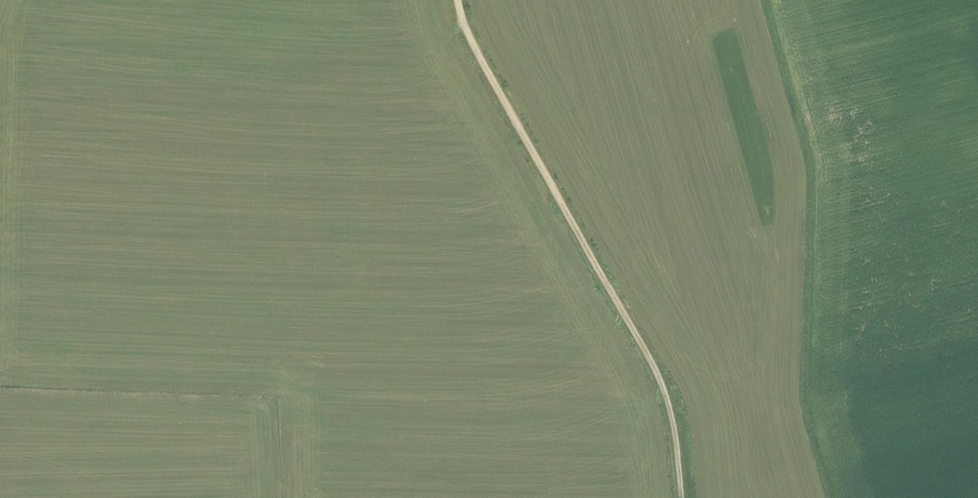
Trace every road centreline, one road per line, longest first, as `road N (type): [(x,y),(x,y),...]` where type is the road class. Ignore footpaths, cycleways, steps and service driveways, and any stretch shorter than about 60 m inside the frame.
road 1 (track): [(458,0),(483,64),(660,382),(680,497)]

